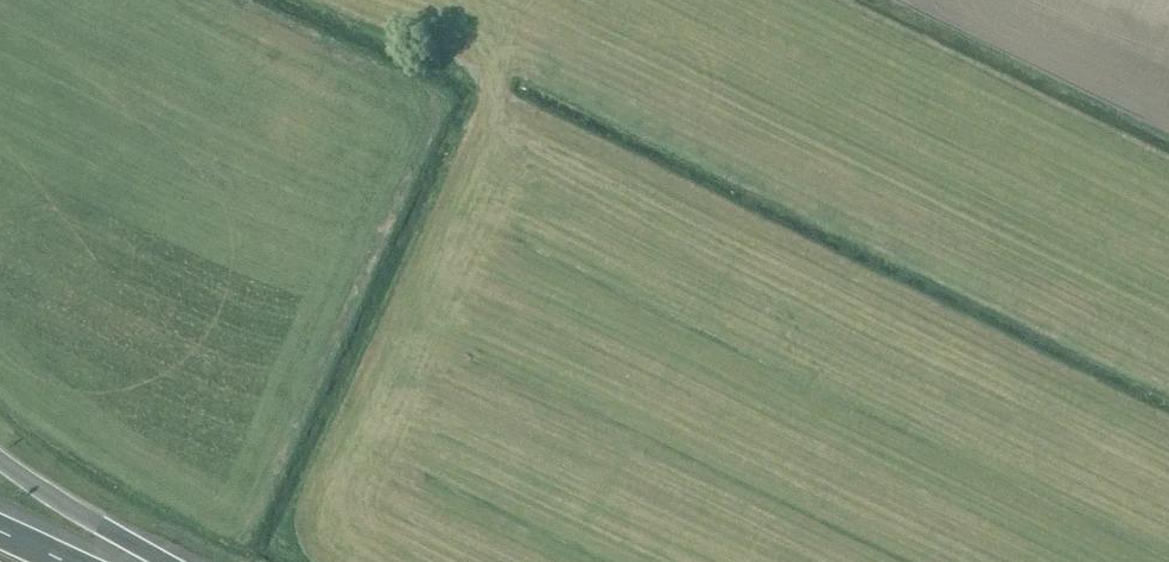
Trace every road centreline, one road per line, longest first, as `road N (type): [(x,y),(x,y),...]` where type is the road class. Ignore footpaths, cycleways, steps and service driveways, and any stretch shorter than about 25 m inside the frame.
road 1 (motorway): [(166,561),(0,463)]

